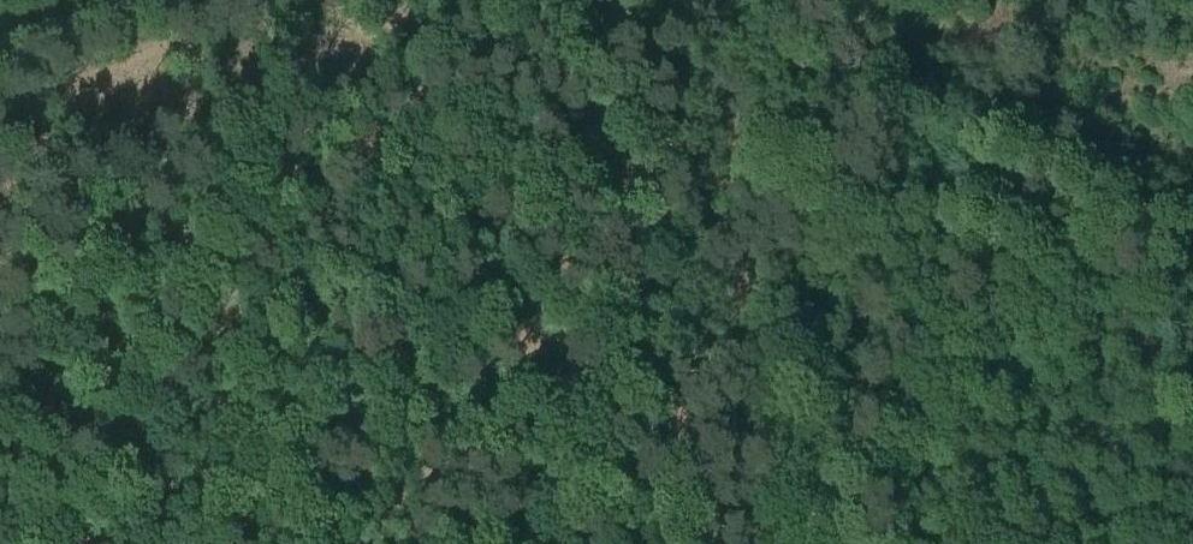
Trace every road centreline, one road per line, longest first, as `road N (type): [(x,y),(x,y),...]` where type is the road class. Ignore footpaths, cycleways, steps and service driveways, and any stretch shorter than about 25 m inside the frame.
road 1 (track): [(812,543),(799,0)]
road 2 (track): [(0,46),(143,0)]

